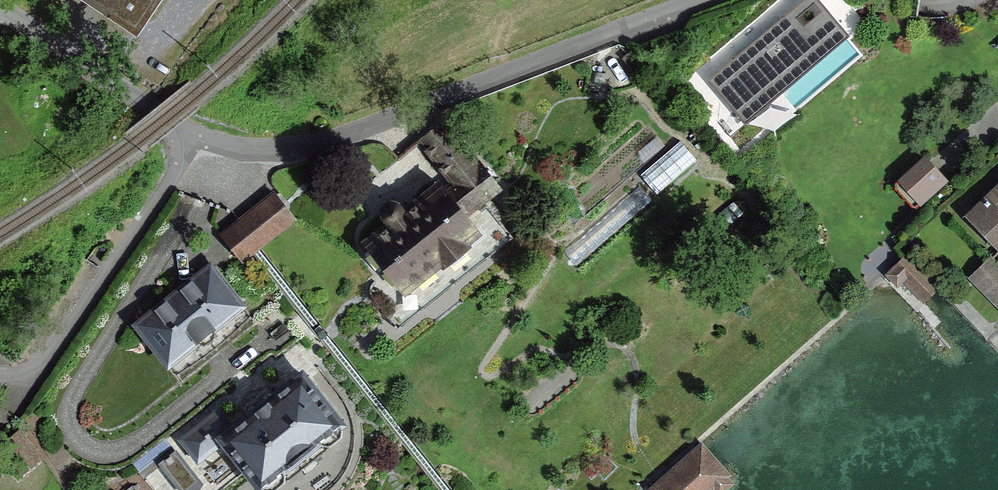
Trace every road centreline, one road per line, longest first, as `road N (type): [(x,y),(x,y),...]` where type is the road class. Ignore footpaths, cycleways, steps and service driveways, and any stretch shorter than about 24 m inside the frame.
road 1 (residential): [(196,134),(242,148),(317,144),(699,0)]
road 2 (residential): [(196,134),(54,338),(24,358),(0,363)]
road 3 (residential): [(0,8),(196,134)]

